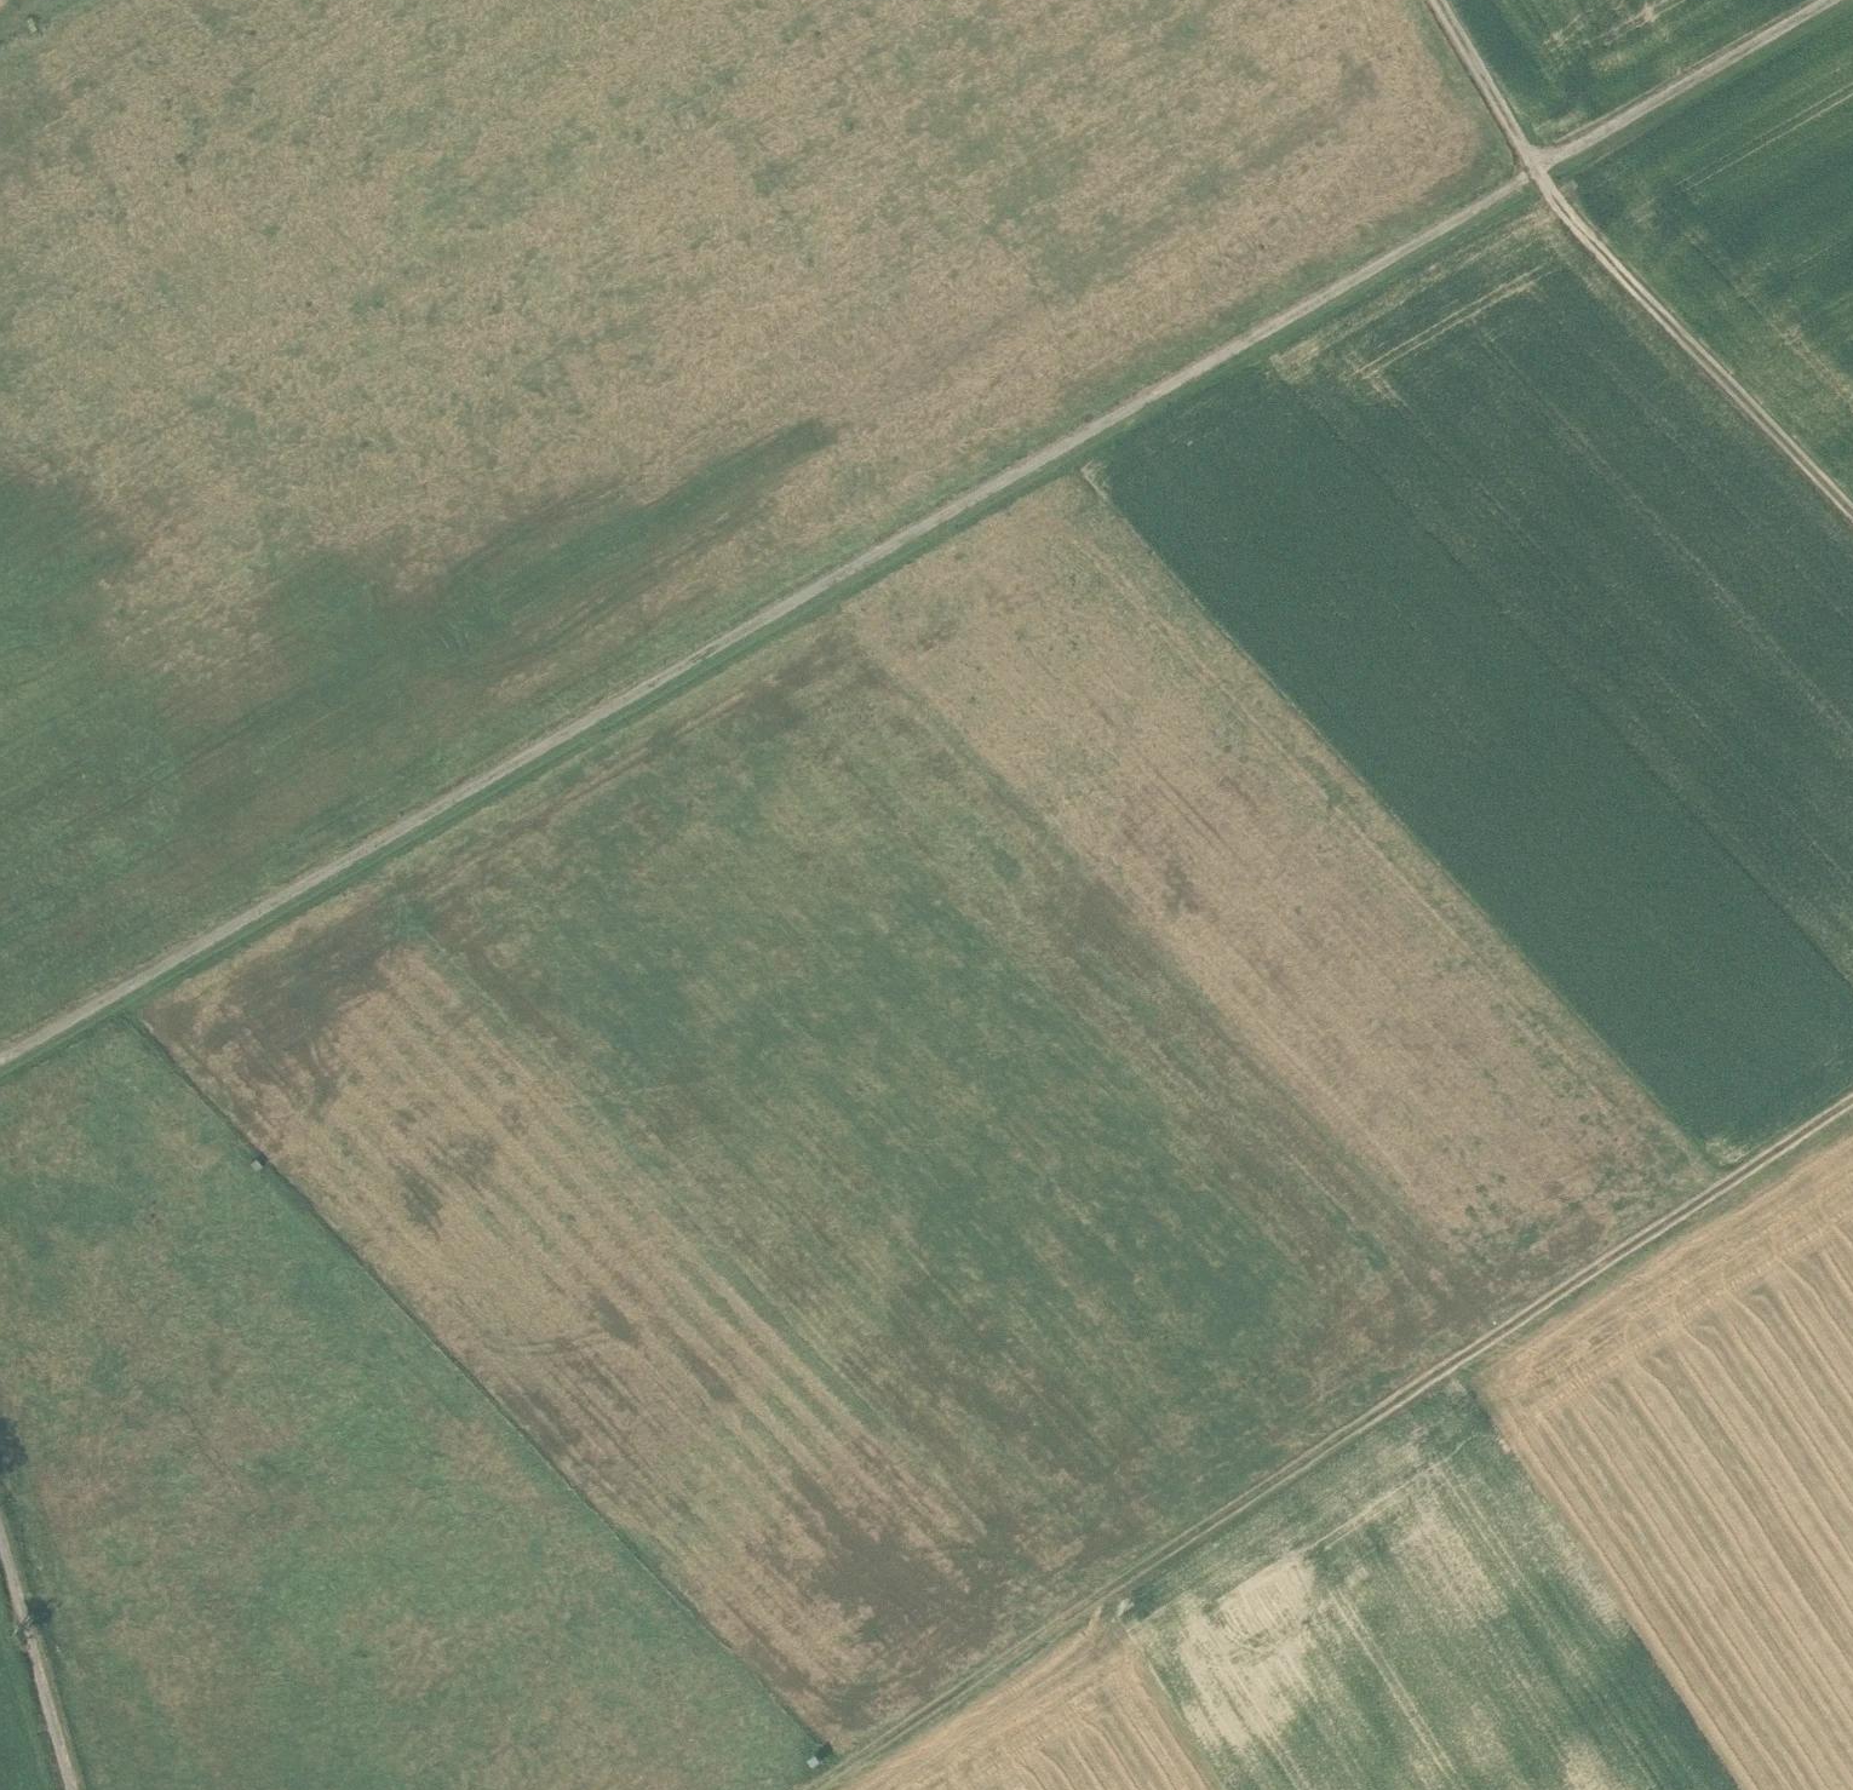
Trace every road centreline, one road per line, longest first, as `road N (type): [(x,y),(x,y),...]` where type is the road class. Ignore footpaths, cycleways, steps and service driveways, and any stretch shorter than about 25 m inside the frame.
road 1 (track): [(0,1068),(1845,0)]
road 2 (track): [(815,1789),(1852,1100)]
road 3 (track): [(1431,0),(1538,180),(1852,514)]
road 4 (track): [(72,1789),(0,1533)]

